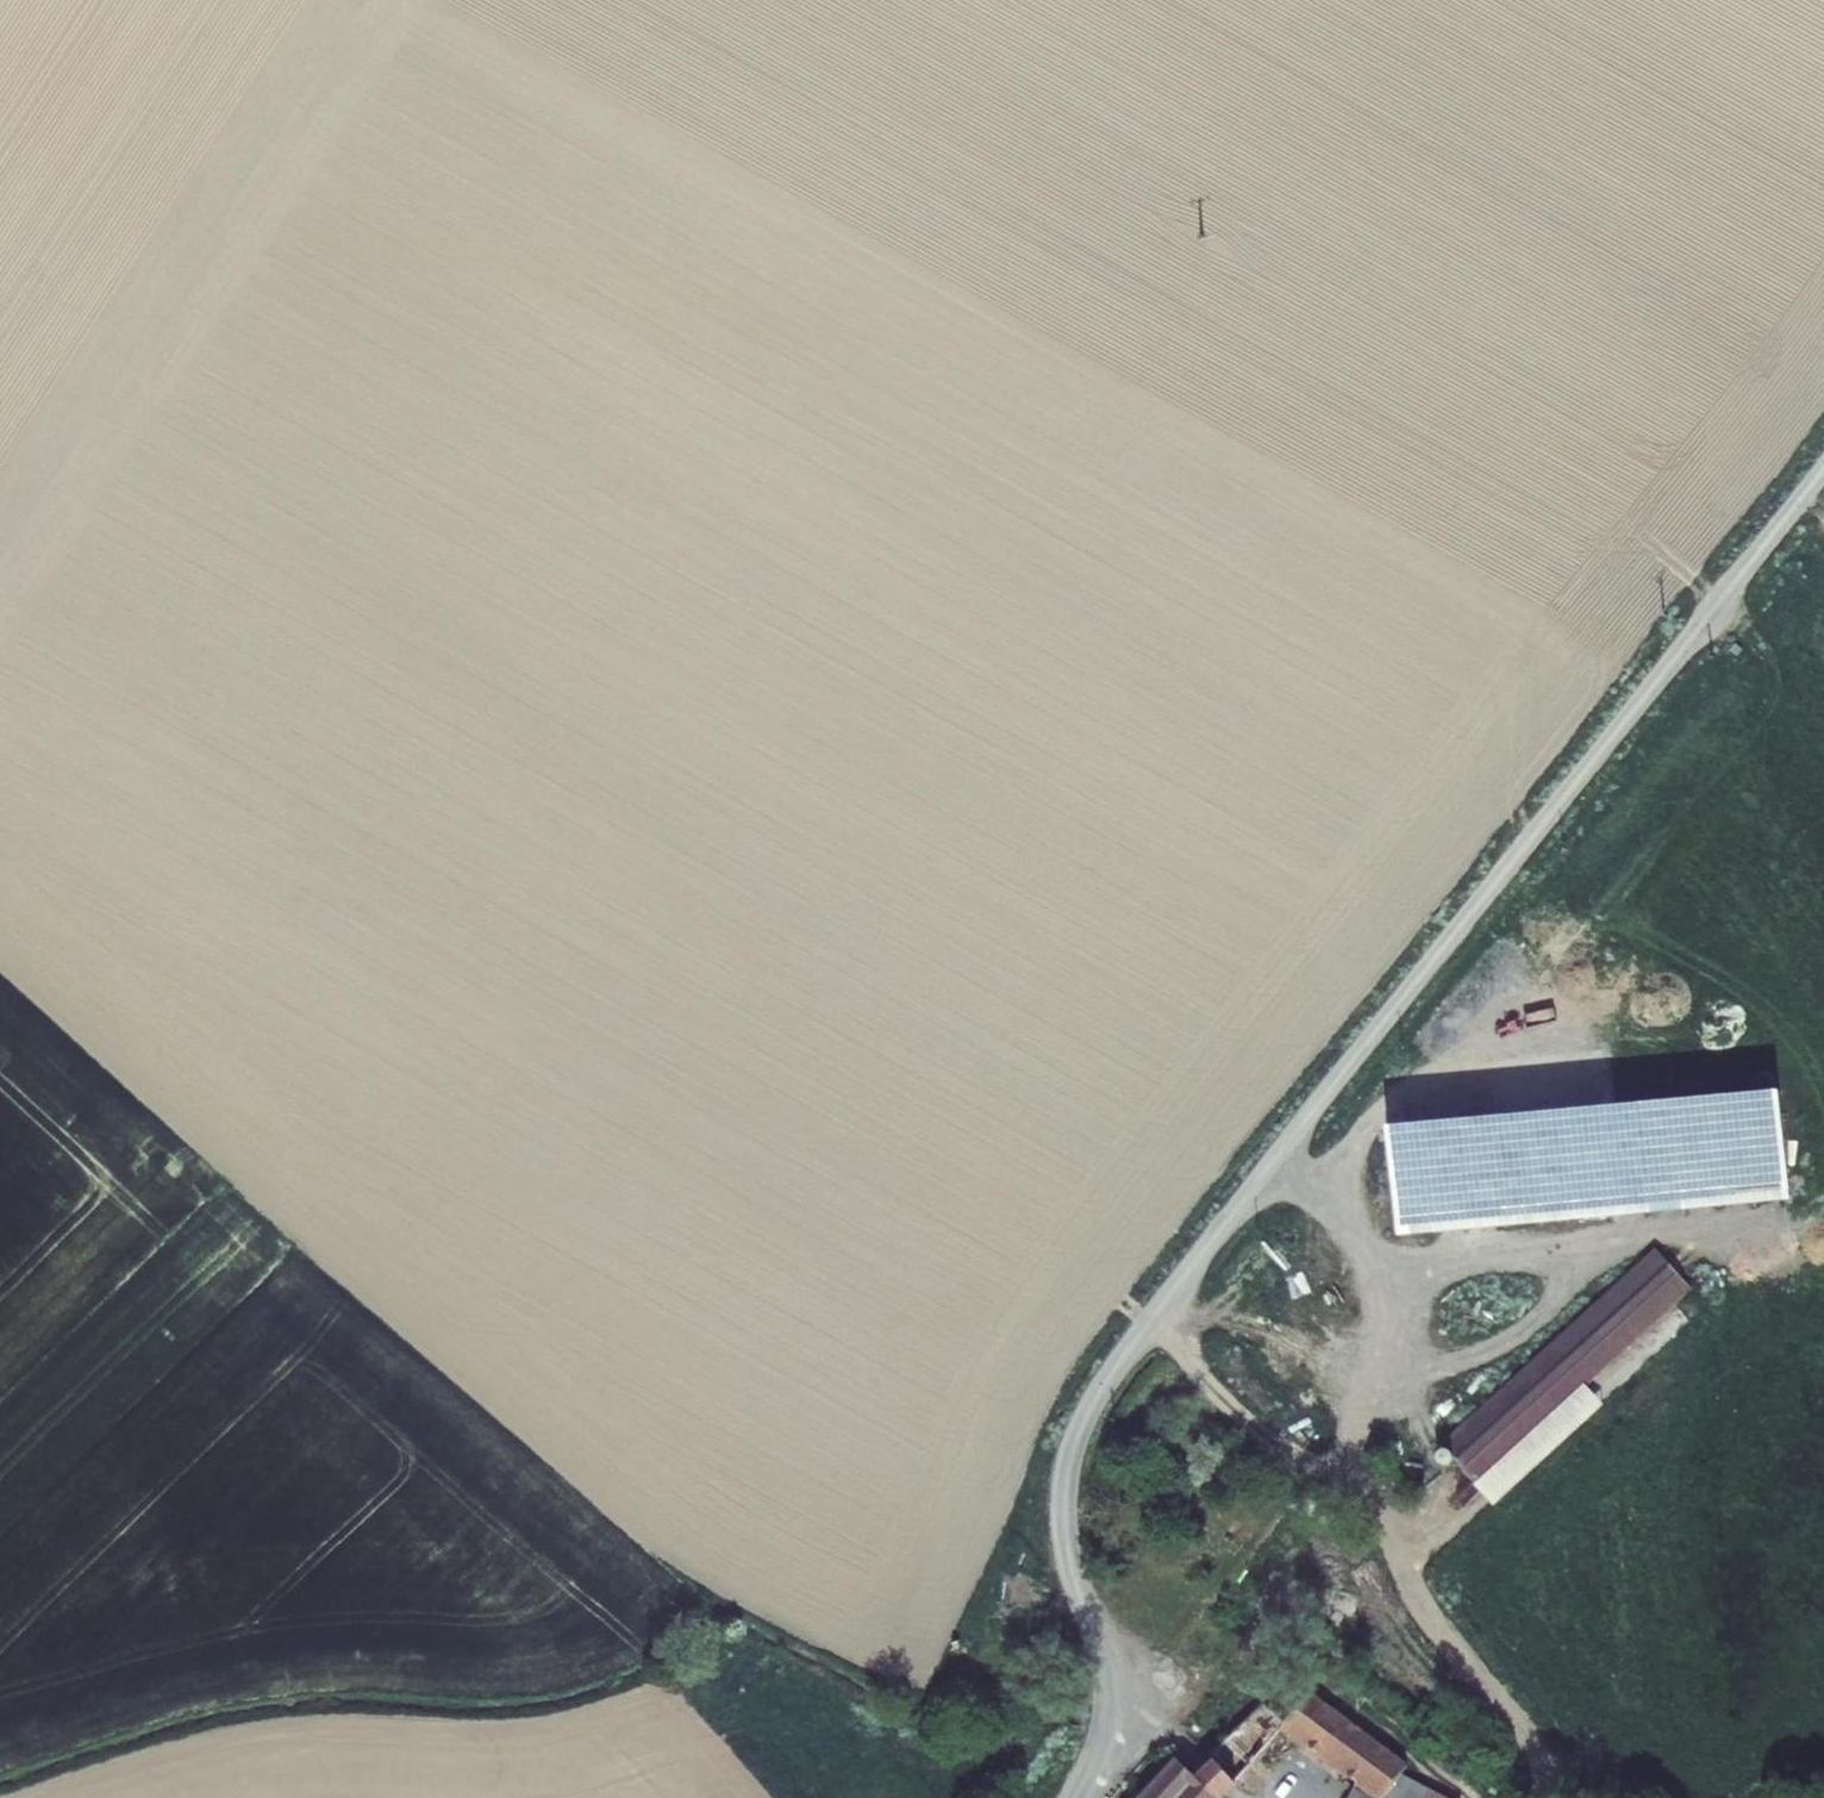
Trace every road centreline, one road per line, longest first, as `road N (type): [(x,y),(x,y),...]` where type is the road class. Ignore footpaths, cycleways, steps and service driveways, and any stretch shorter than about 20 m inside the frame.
road 1 (unclassified): [(1823,469),(1097,1396),(1069,1465),(1064,1506),(1069,1556),(1093,1628),(1105,1702),(1096,1752),(1074,1797)]

